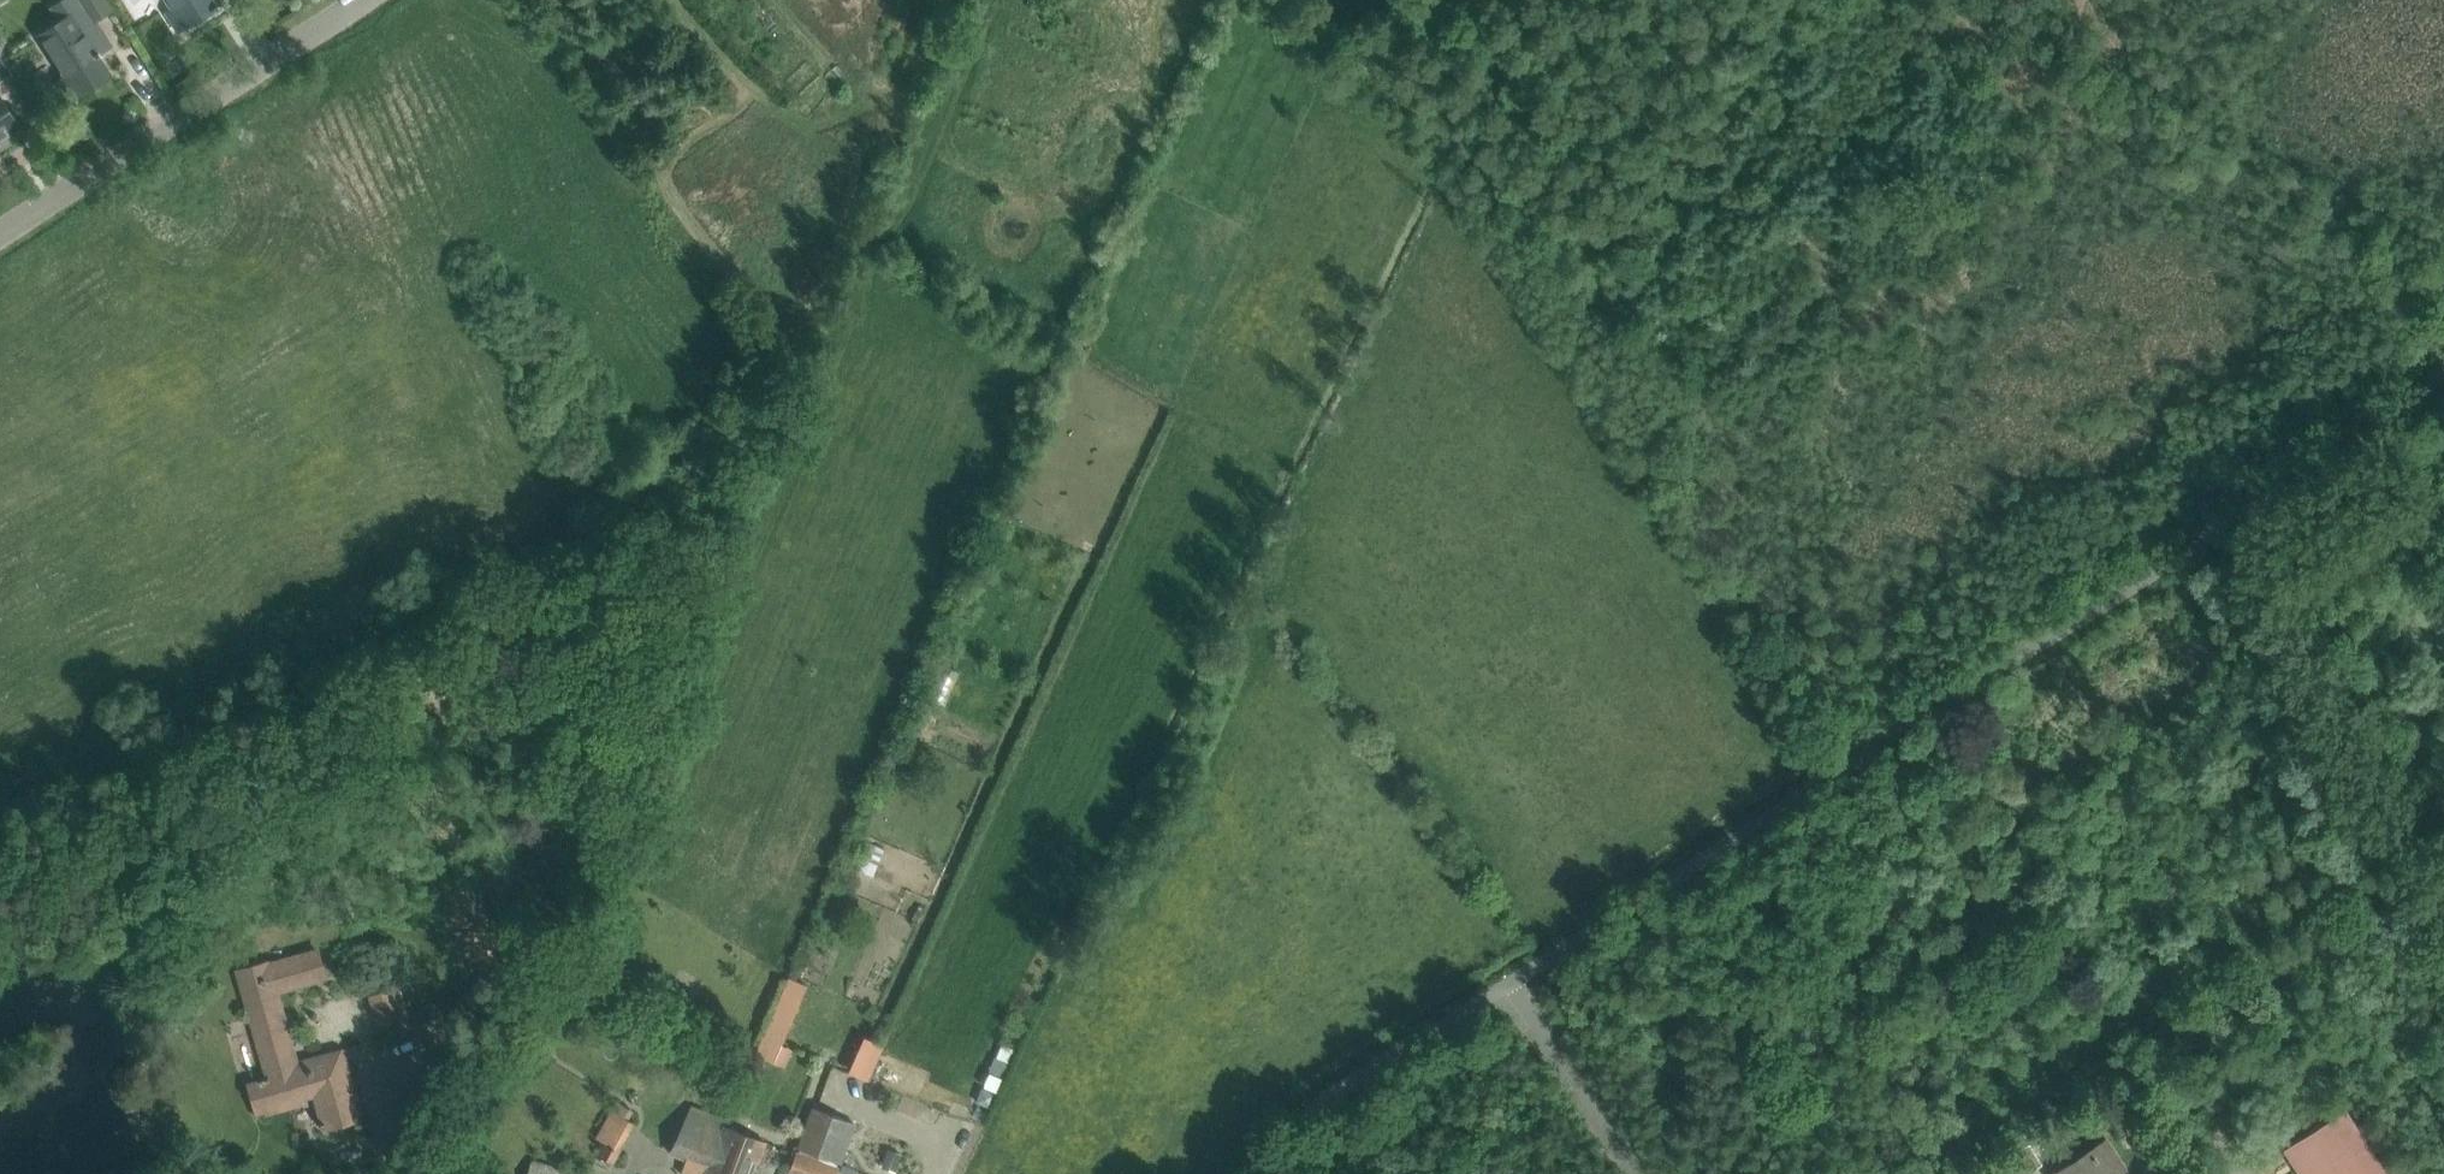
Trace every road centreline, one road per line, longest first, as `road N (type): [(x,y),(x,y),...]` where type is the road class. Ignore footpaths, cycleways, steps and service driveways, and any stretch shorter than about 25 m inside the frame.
road 1 (unclassified): [(1291,1173),(1309,1122),(1330,1098),(2376,433),(2443,370)]
road 2 (residential): [(0,232),(363,0)]

